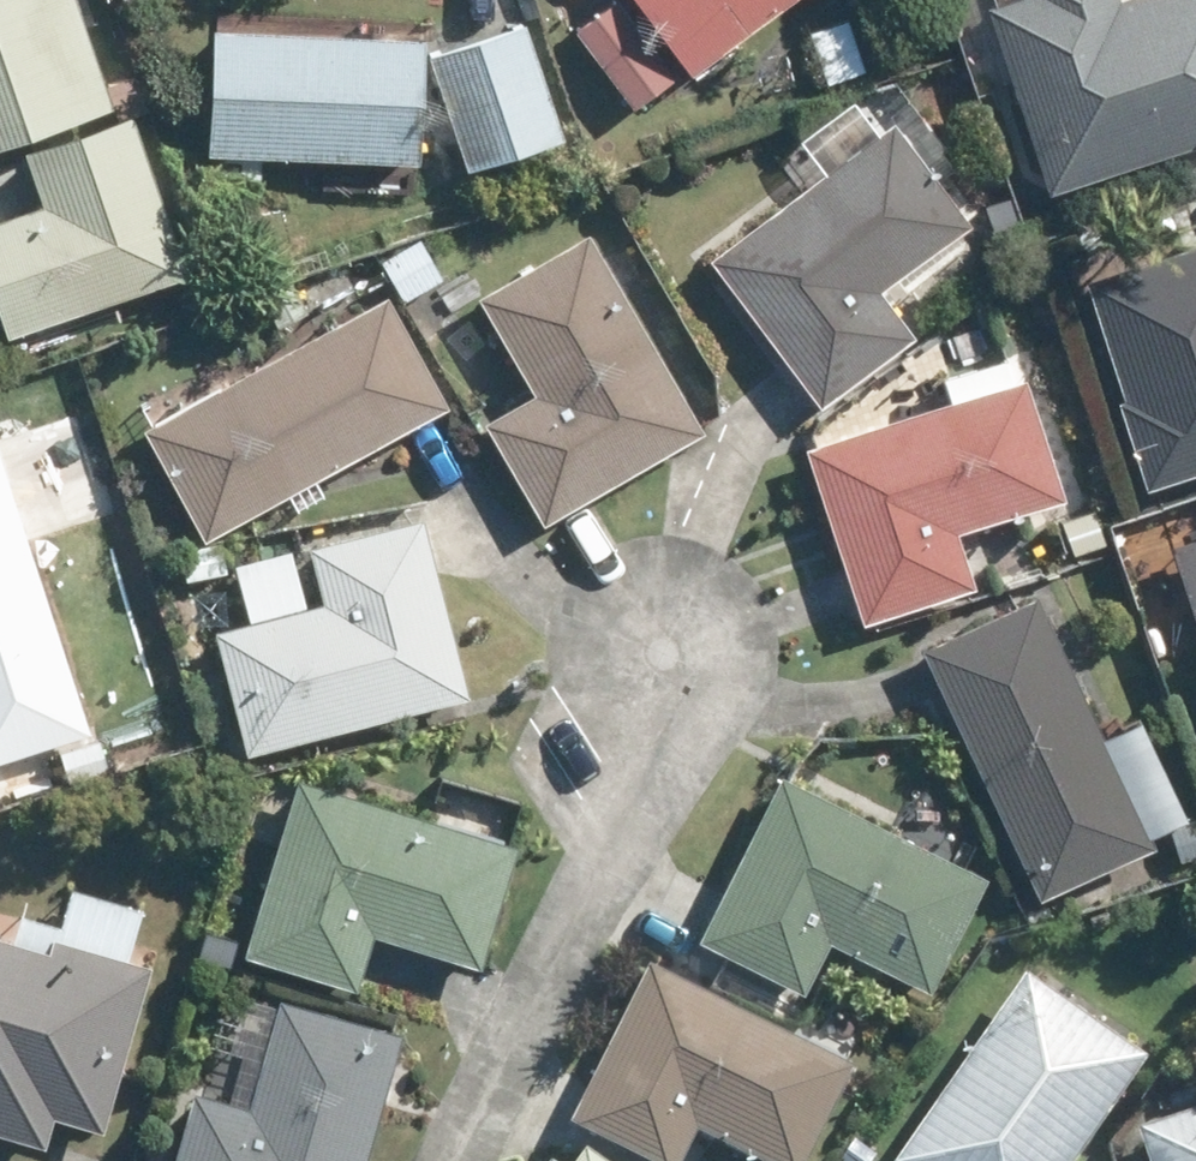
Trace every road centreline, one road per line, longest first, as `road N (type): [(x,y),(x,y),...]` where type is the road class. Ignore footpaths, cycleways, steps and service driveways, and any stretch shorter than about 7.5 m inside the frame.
road 1 (residential): [(460,1160),(635,809),(664,644)]

